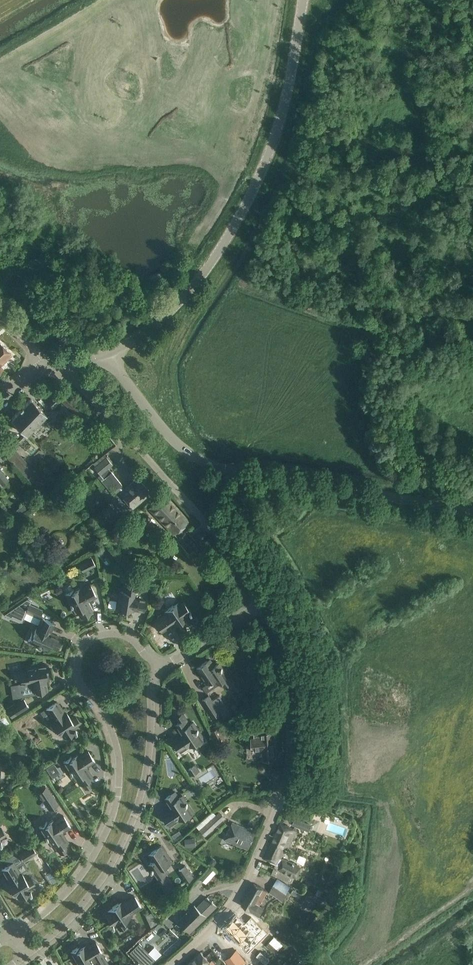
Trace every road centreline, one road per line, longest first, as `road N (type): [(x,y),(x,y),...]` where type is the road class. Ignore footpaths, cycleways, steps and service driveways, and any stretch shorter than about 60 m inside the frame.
road 1 (residential): [(12,936),(72,887),(115,808),(117,748),(102,709),(81,686),(80,652),(96,636),(121,635),(161,666)]
road 2 (tertiary): [(106,355),(177,303),(248,196),(283,111),(304,0)]
road 3 (unclassified): [(472,519),(196,458),(106,355)]
road 4 (residential): [(173,964),(226,916),(277,808),(289,710),(261,603)]
road 5 (residential): [(161,666),(151,690),(145,781),(126,835),(86,900),(27,956)]
road 6 (residential): [(261,603),(178,491),(85,388),(49,366)]

